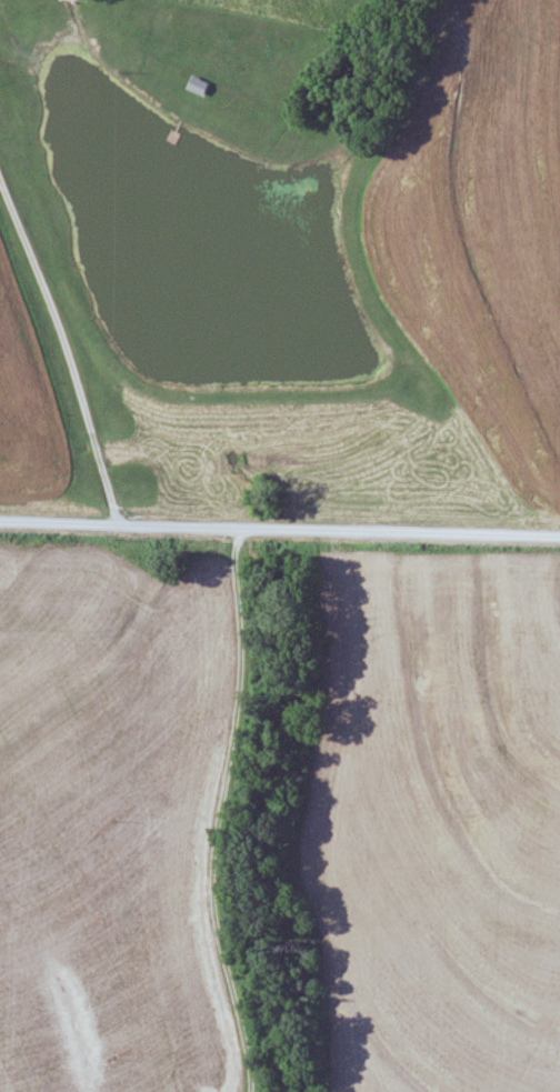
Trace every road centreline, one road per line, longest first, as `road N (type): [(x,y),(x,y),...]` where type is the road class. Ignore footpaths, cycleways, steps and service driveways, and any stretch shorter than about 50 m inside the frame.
road 1 (residential): [(559,536),(0,520)]

